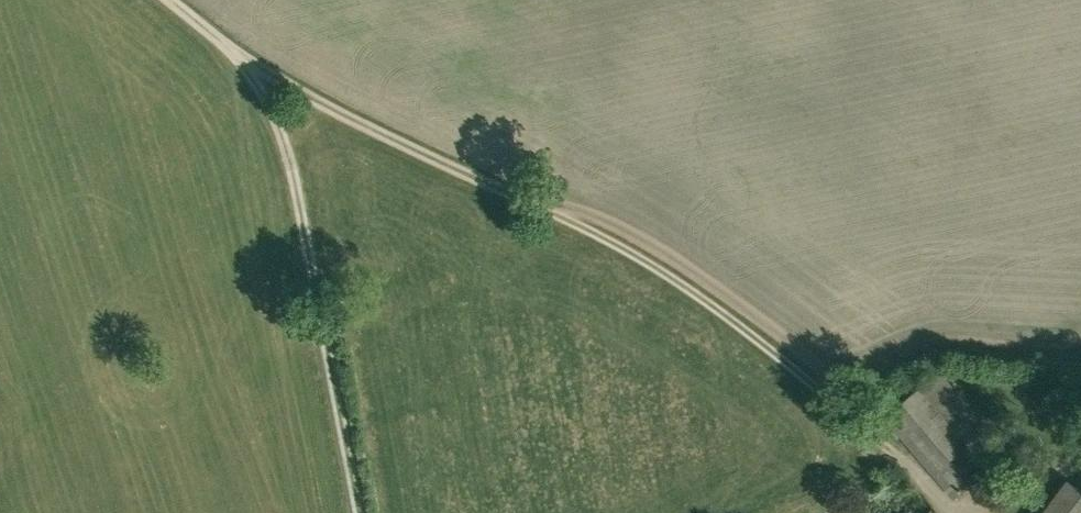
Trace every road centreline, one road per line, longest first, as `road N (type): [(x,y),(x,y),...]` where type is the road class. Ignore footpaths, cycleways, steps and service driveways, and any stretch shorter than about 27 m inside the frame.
road 1 (track): [(959,512),(868,429),(674,277),(244,61)]
road 2 (track): [(244,61),(274,111),(288,162),(362,512)]

